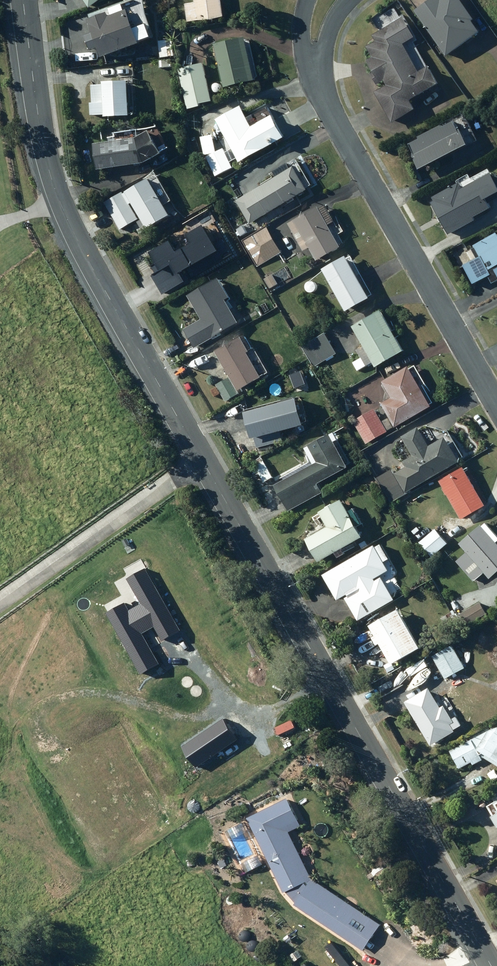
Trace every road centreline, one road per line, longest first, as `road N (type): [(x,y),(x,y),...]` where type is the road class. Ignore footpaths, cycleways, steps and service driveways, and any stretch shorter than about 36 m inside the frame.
road 1 (secondary): [(202,461),(490,965)]
road 2 (secondary): [(22,0),(63,211),(202,461)]
road 3 (residential): [(319,86),(496,399)]
road 4 (residential): [(0,606),(202,461)]

